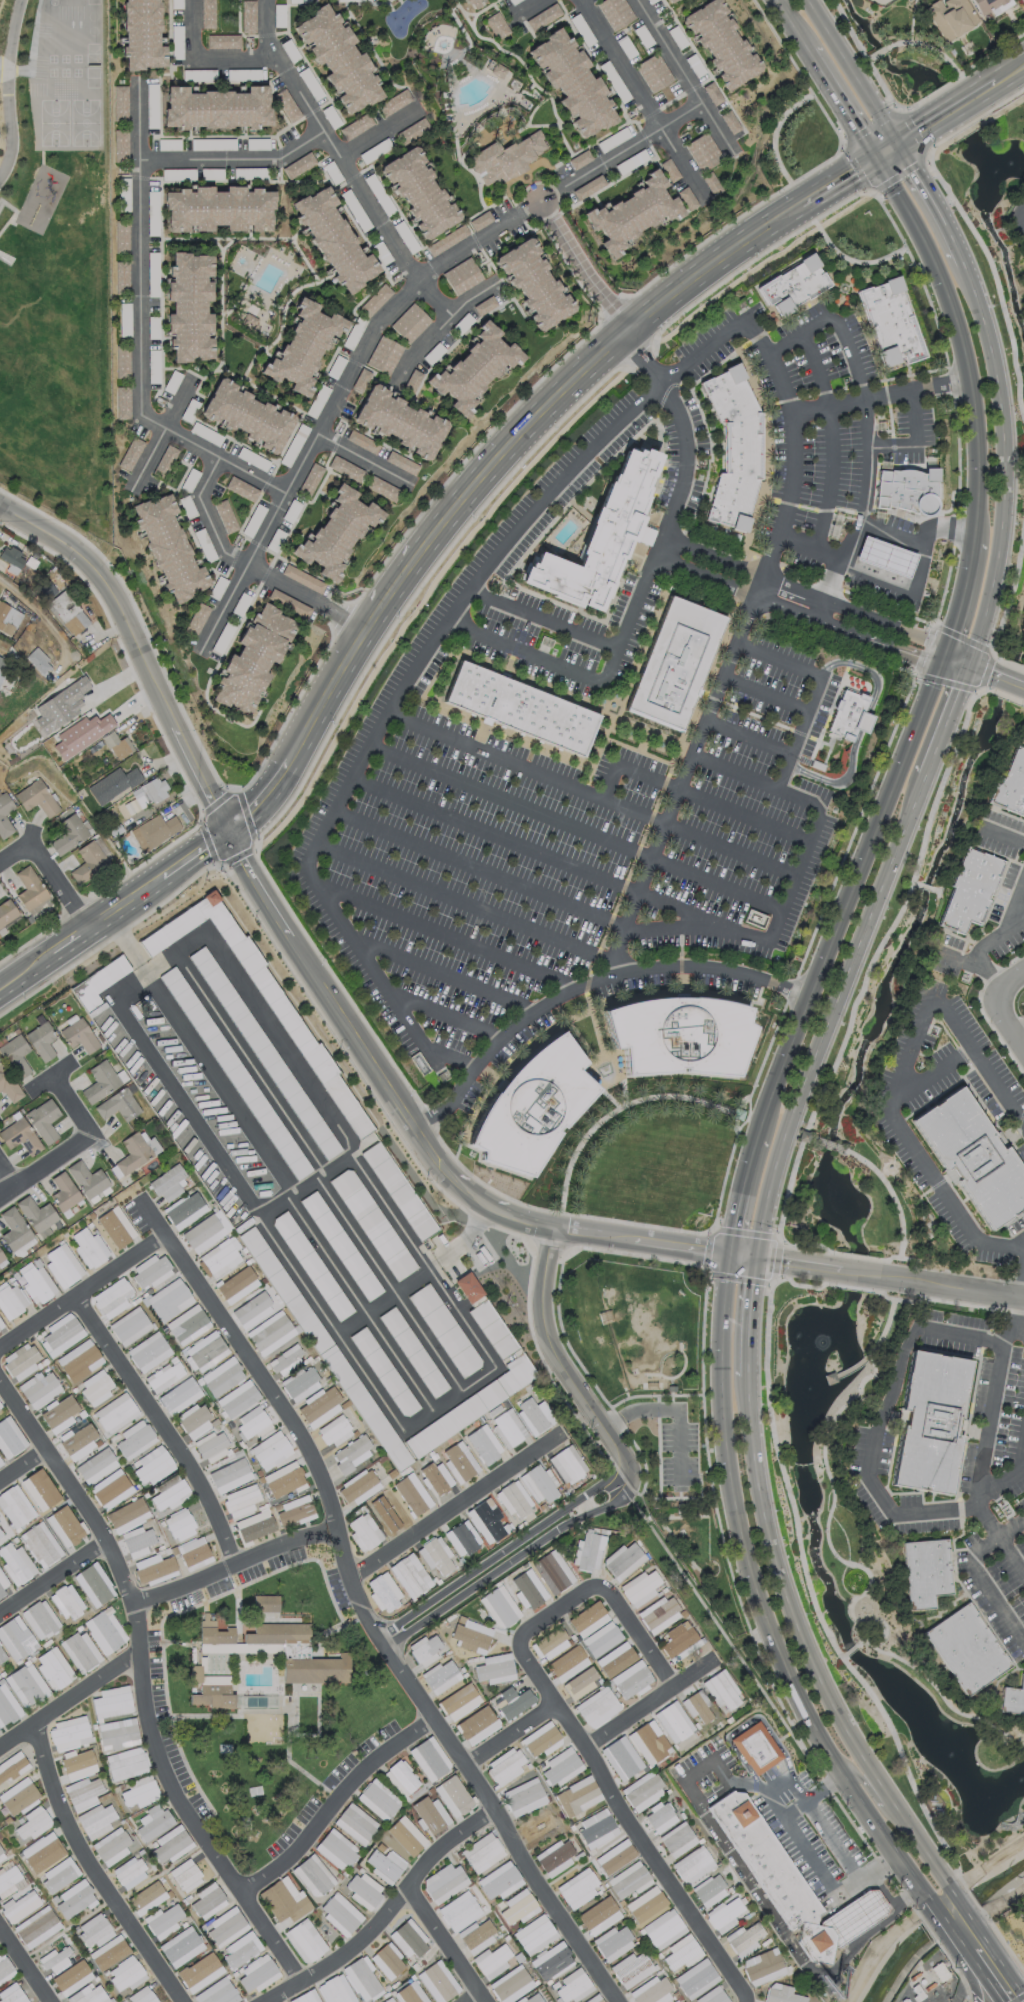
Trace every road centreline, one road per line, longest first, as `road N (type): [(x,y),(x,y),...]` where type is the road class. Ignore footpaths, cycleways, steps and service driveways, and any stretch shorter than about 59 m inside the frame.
road 1 (residential): [(798,1264),(516,1219),(438,1163),(228,830),(102,576)]
road 2 (secondary): [(727,1253),(719,1376),(734,1513),(770,1643),(840,1777),(921,1886),(942,1899)]
road 3 (secondary): [(942,1899),(941,1874),(925,1843),(810,1651),(763,1488),(746,1376)]
road 4 (secondary): [(801,204),(622,325),(411,555)]
road 5 (secondary): [(947,648),(756,1131)]
road 6 (secondary): [(754,1257),(772,1166),(926,774)]
road 7 (secondary): [(963,678),(998,570),(1005,480),(998,383),(968,269)]
road 8 (secondary): [(873,156),(924,243),(955,326),(980,458),(975,542)]
road 9 (secondary): [(228,830),(0,989)]
road 10 (residential): [(628,1473),(548,1349),(541,1285),(551,1227)]
road 11 (secondary): [(384,593),(292,761)]
road 12 (secondary): [(897,142),(806,0)]
road 13 (secondary): [(968,269),(897,142)]
road 14 (residential): [(928,1284),(798,1264)]
road 15 (secondary): [(756,1131),(727,1253)]
road 16 (residential): [(102,576),(0,505)]
road 17 (secondary): [(808,53),(873,156)]

